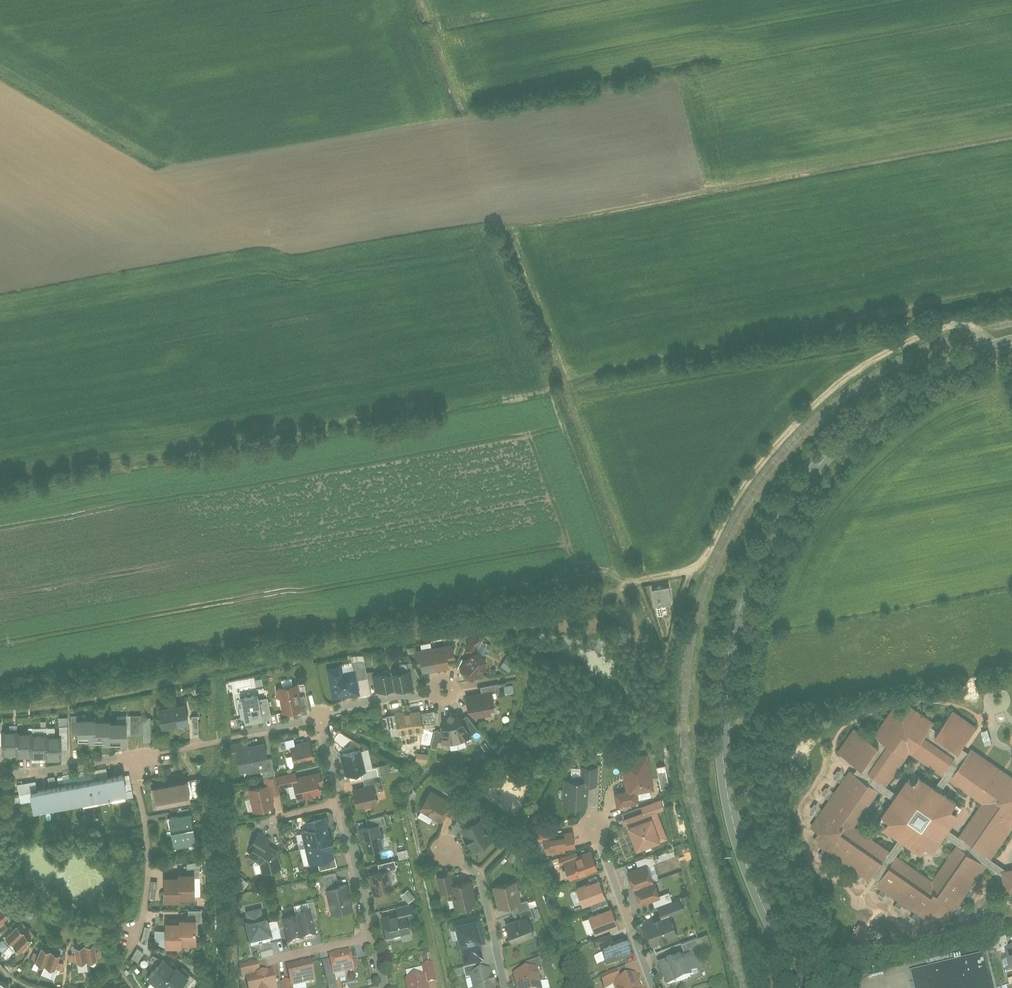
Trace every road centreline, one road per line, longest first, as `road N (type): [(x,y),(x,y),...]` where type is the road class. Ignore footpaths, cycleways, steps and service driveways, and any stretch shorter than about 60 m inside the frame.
road 1 (secondary): [(1011,345),(937,370),(855,428),(797,491),(742,598),(727,660),(724,769),(739,850),(799,987)]
road 2 (residential): [(370,934),(322,721),(332,711),(444,690)]
road 3 (residential): [(132,761),(149,874),(135,940)]
road 4 (residential): [(652,987),(593,827)]
road 5 (residential): [(447,856),(480,882),(505,987)]
road 6 (residential): [(0,773),(132,761)]

